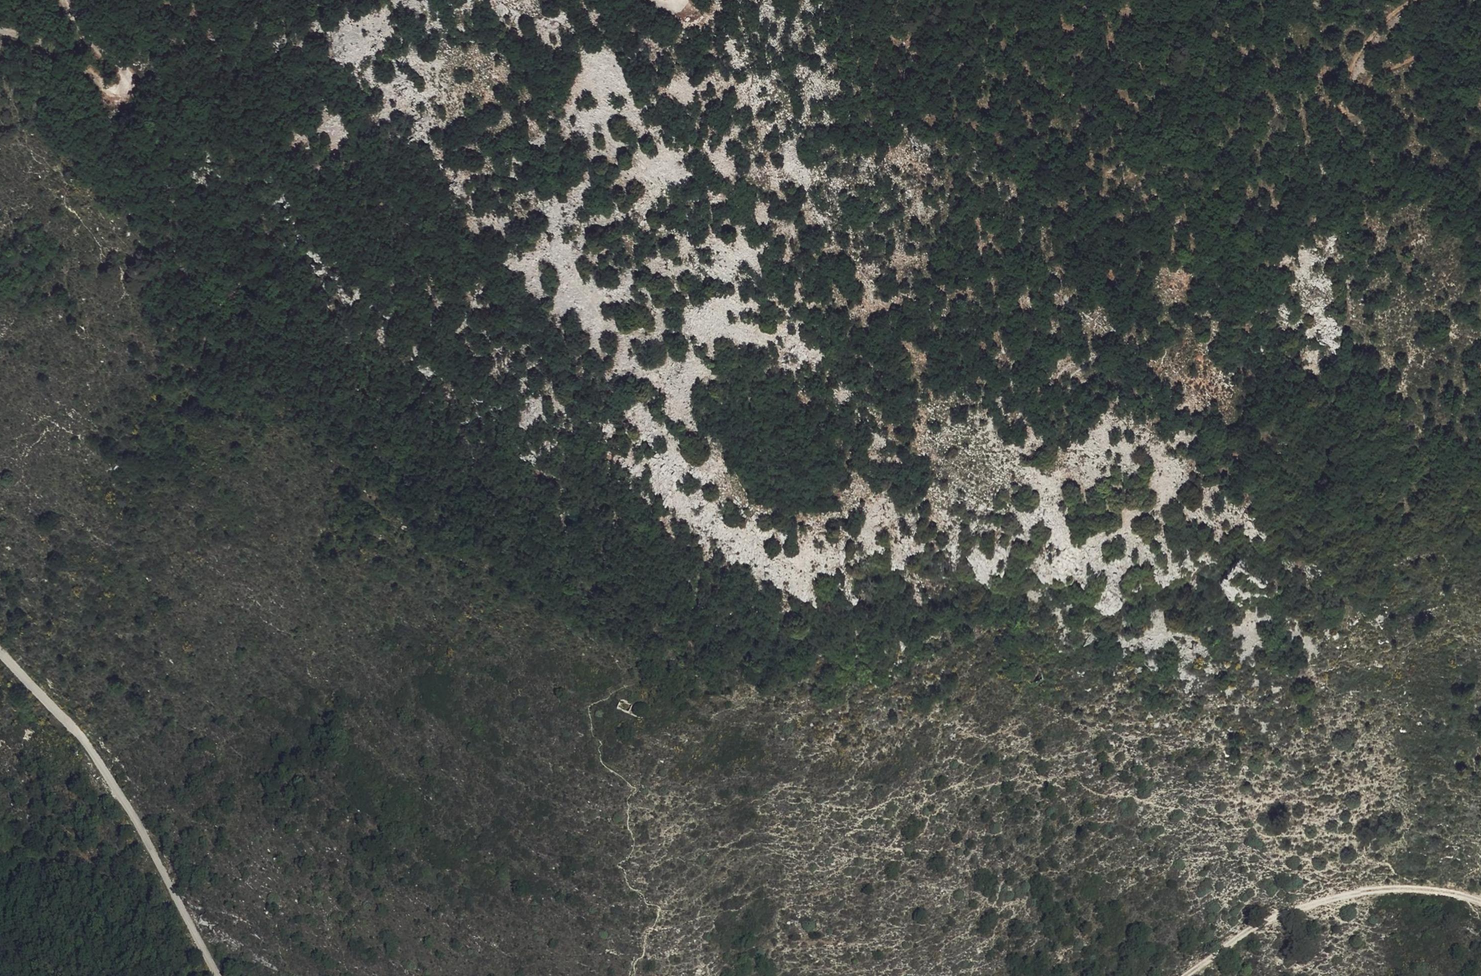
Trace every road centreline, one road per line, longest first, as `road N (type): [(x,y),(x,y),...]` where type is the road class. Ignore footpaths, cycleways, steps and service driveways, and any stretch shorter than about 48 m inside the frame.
road 1 (unclassified): [(212,975),(111,776),(0,659)]
road 2 (track): [(1480,902),(1391,890),(1342,898),(1237,939),(1188,975)]
road 3 (track): [(1418,0),(1385,21),(1355,61),(1354,86),(1441,50),(1480,89)]
road 4 (track): [(0,35),(26,38),(124,91),(128,78),(87,42),(65,0)]

